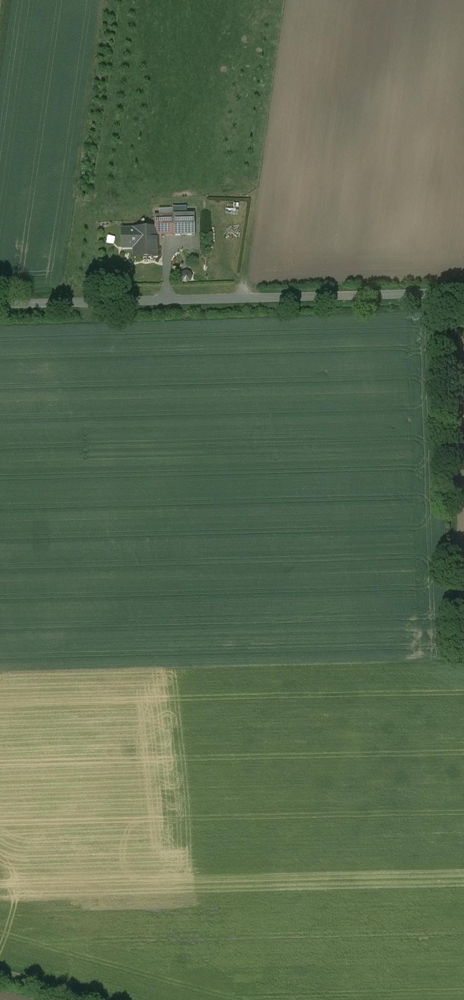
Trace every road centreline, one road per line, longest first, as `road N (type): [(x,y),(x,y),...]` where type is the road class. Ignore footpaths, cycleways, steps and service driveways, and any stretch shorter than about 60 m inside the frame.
road 1 (unclassified): [(0,306),(463,292)]

